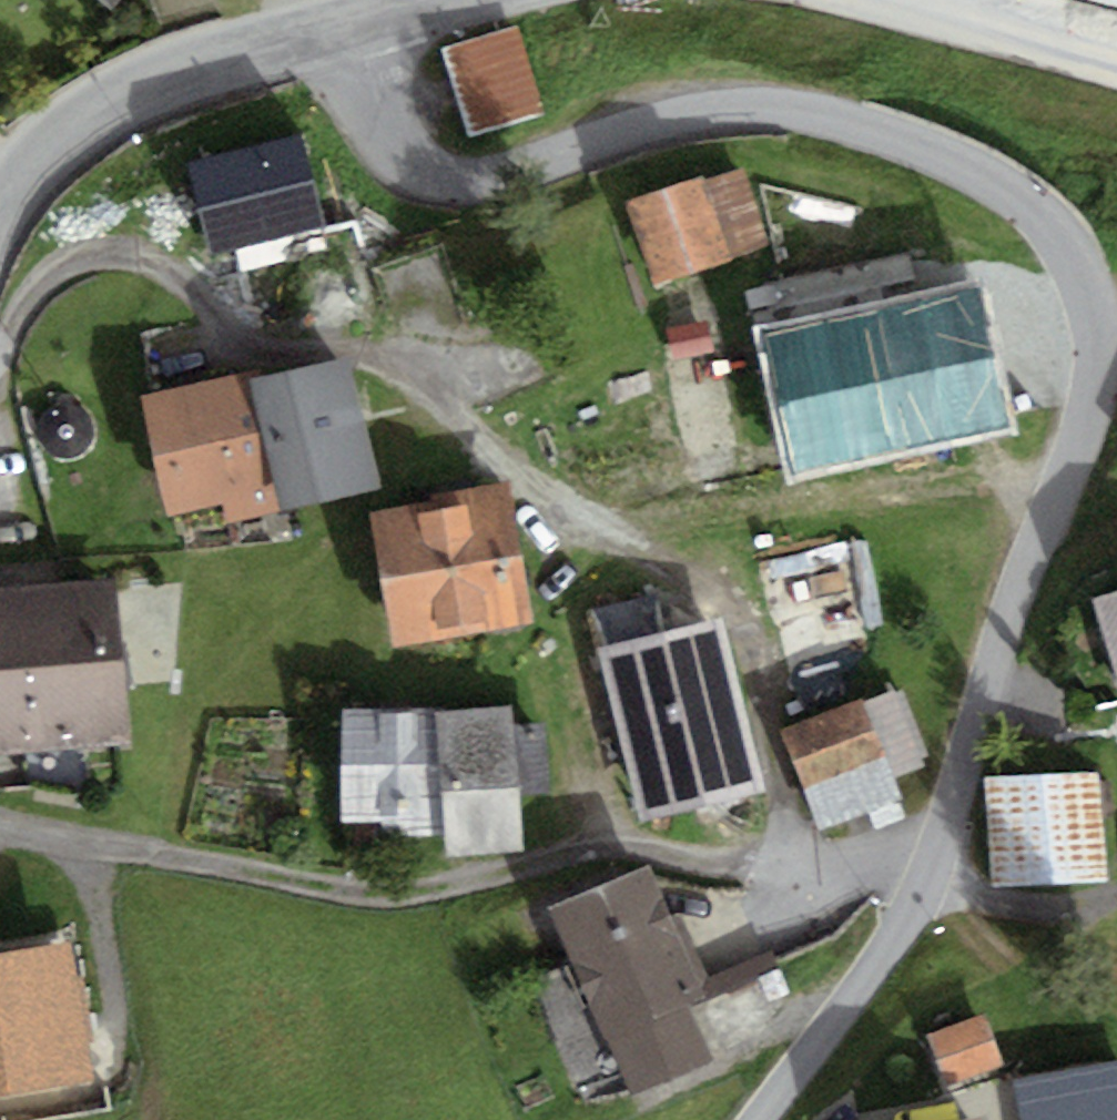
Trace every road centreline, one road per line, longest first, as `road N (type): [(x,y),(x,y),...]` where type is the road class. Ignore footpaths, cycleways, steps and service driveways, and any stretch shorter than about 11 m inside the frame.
road 1 (residential): [(758,1119),(886,947),(928,868),(1100,371),(1089,286),(1044,219),(1008,191),(920,147),(795,107),(678,118),(496,177),(431,168),(399,143),(382,109),(362,18)]
road 2 (track): [(0,344),(64,266),(97,252),(132,253),(160,258),(222,327),(246,342),(339,350),(404,372),(556,505),(664,566),(736,625),(759,686),(790,859)]
road 3 (tertiary): [(0,209),(37,156),(150,80),(362,18)]
road 4 (track): [(1116,1035),(1043,994),(991,950),(928,868)]
road 5 (tertiary): [(913,0),(1116,52)]

